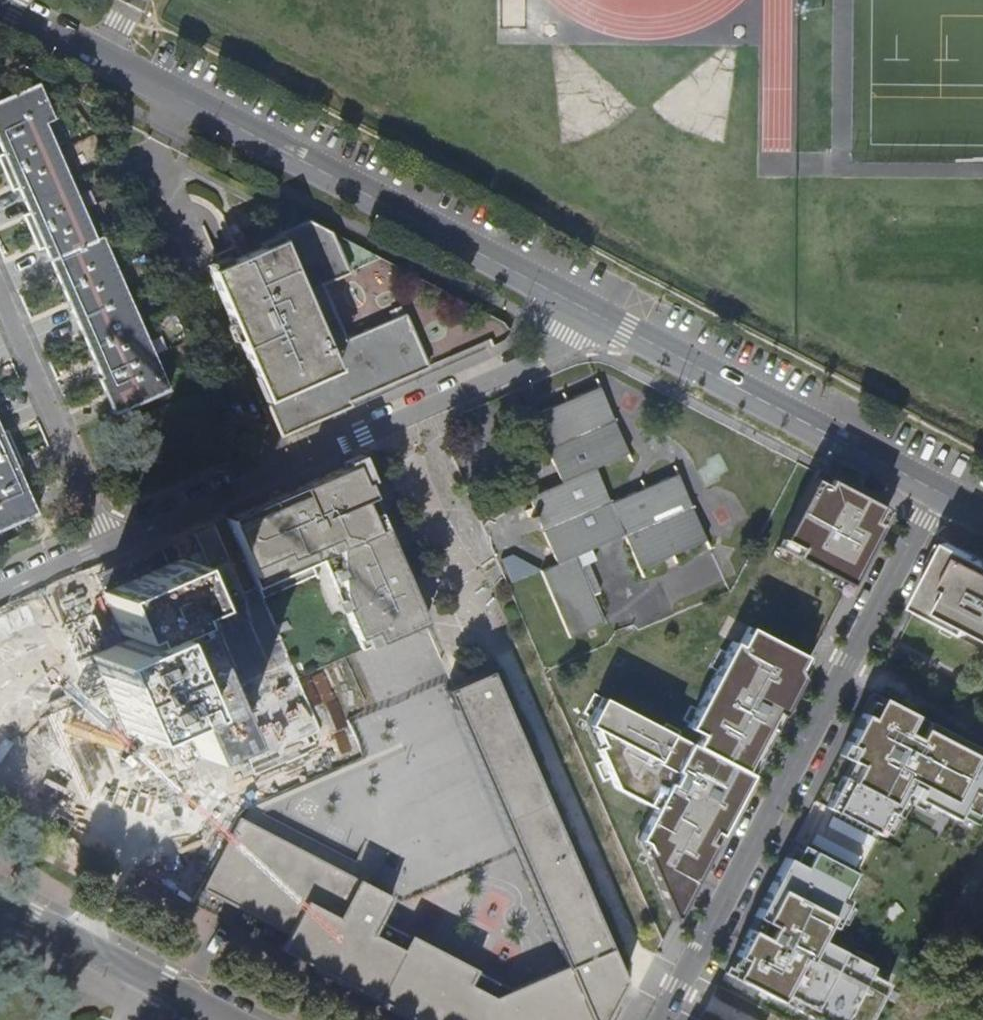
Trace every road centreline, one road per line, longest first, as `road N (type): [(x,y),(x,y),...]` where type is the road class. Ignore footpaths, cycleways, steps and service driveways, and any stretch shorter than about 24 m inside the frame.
road 1 (residential): [(585,311),(0,4)]
road 2 (residential): [(0,595),(541,358),(570,338),(585,311)]
road 3 (residential): [(939,492),(662,1019)]
road 4 (residential): [(939,492),(585,311)]
road 5 (tertiary): [(0,902),(224,1019)]

